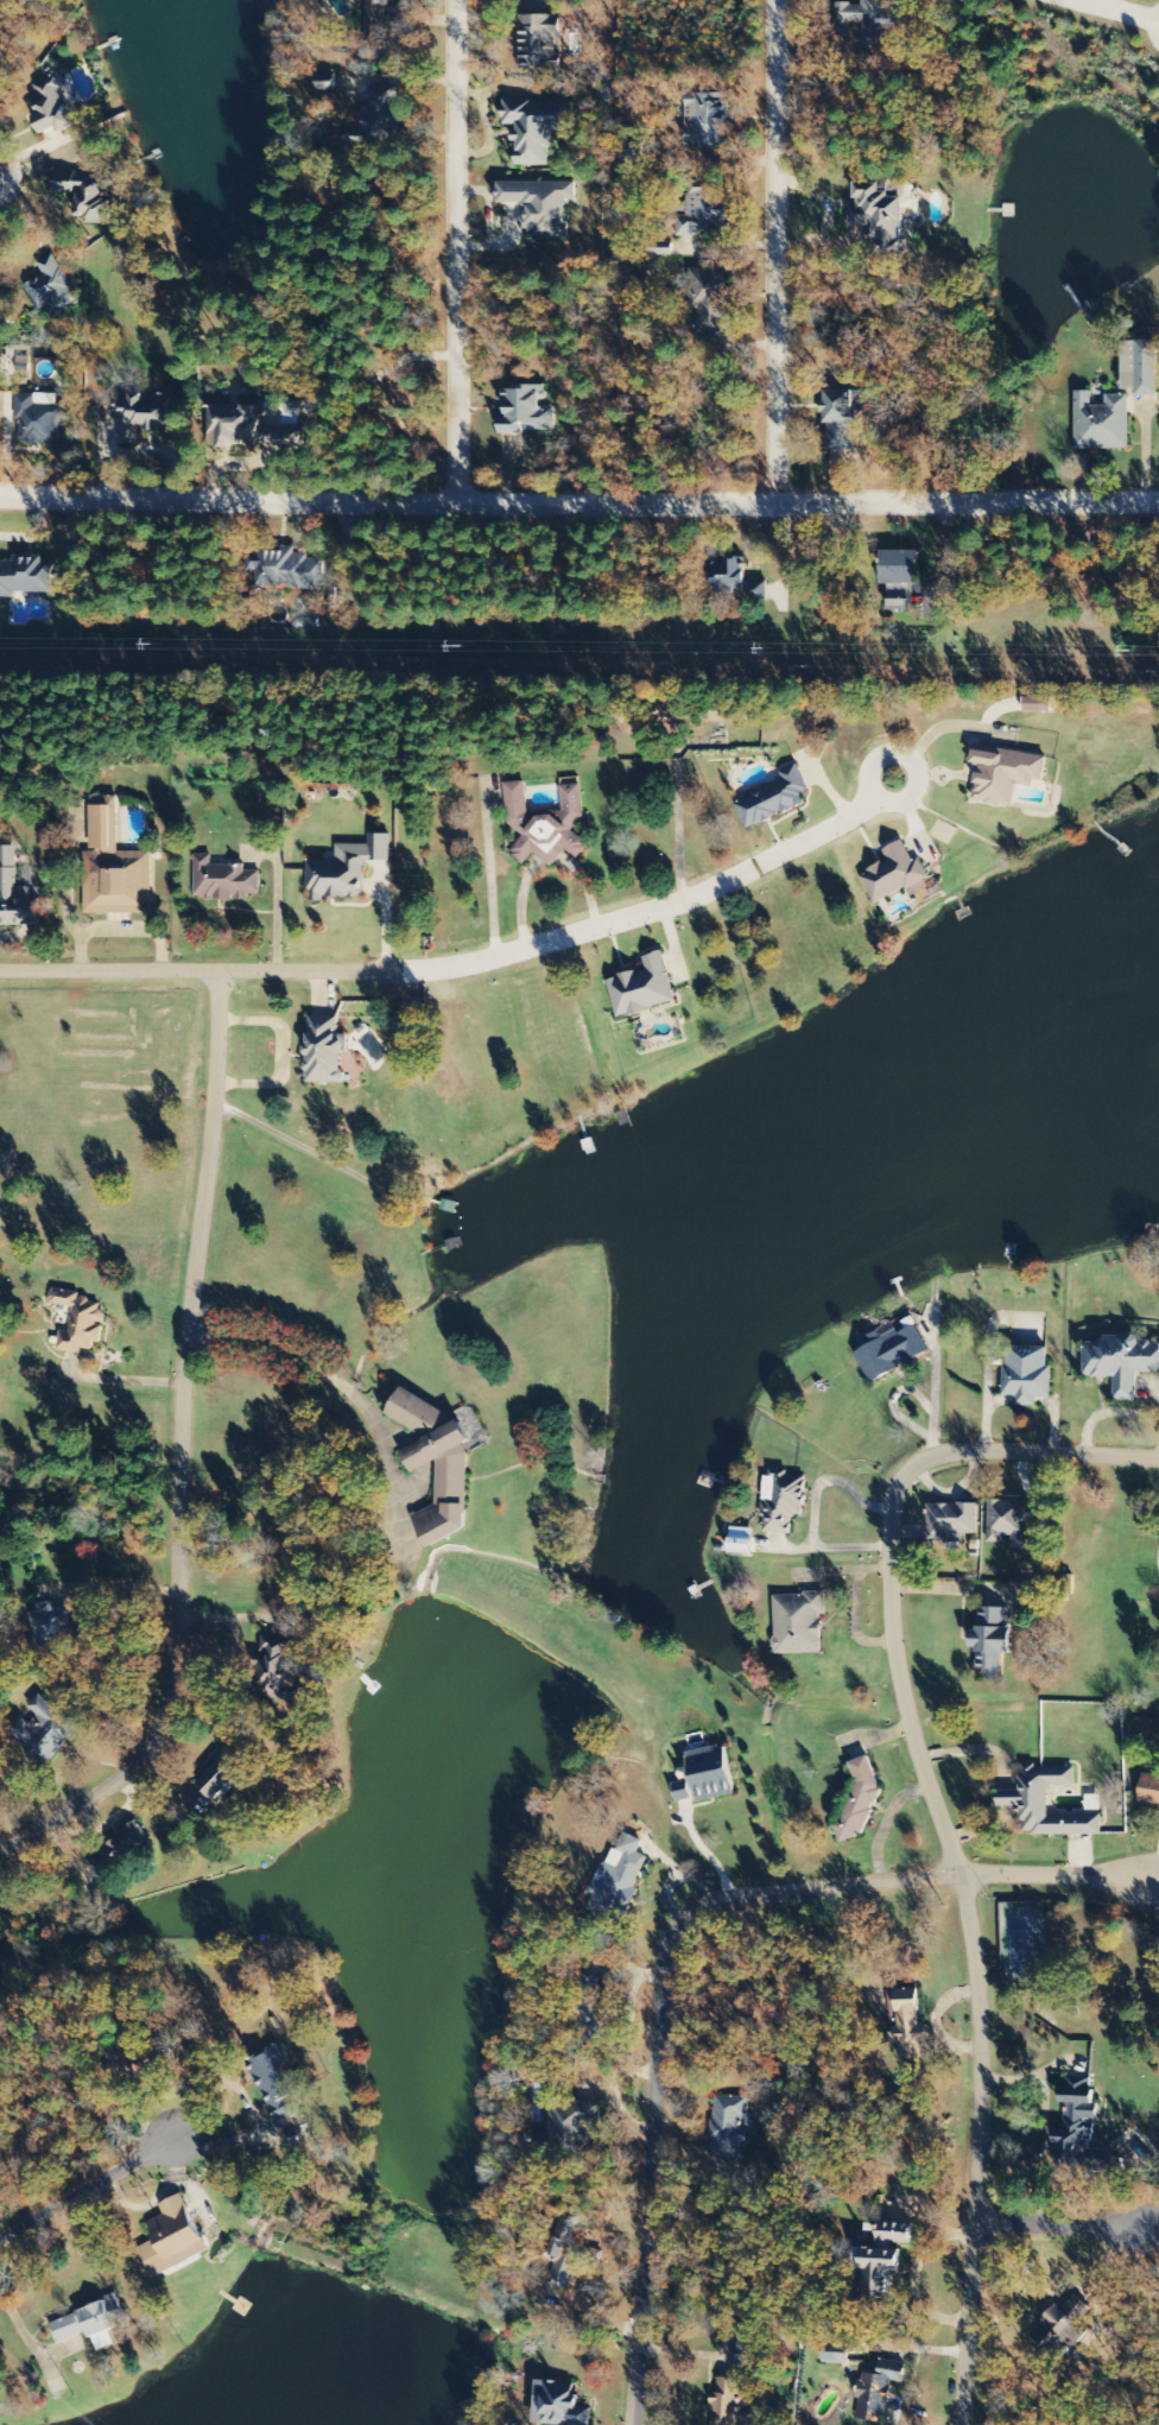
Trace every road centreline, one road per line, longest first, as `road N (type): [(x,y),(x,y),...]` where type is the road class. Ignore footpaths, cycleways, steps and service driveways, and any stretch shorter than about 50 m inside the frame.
road 1 (residential): [(963,2424),(982,2110),(981,1989),(962,1875),(906,1702),(894,1626),(892,1511),(916,1465),(961,1449),(1158,1459)]
road 2 (residential): [(0,499),(1158,505)]
road 3 (residential): [(1157,1882),(962,1875),(749,1893),(682,1921),(664,1963),(635,2424)]
road 4 (residential): [(0,1854),(102,1794),(142,1760),(179,1676),(185,1363),(214,1139),(221,971)]
road 5 (residential): [(0,973),(449,969),(699,899),(856,819),(898,779)]
road 6 (residential): [(778,506),(777,0)]
road 7 (residential): [(457,505),(457,0)]
road 8 (residential): [(0,2242),(177,2140)]
road 9 (residential): [(976,2221),(1142,2230)]

